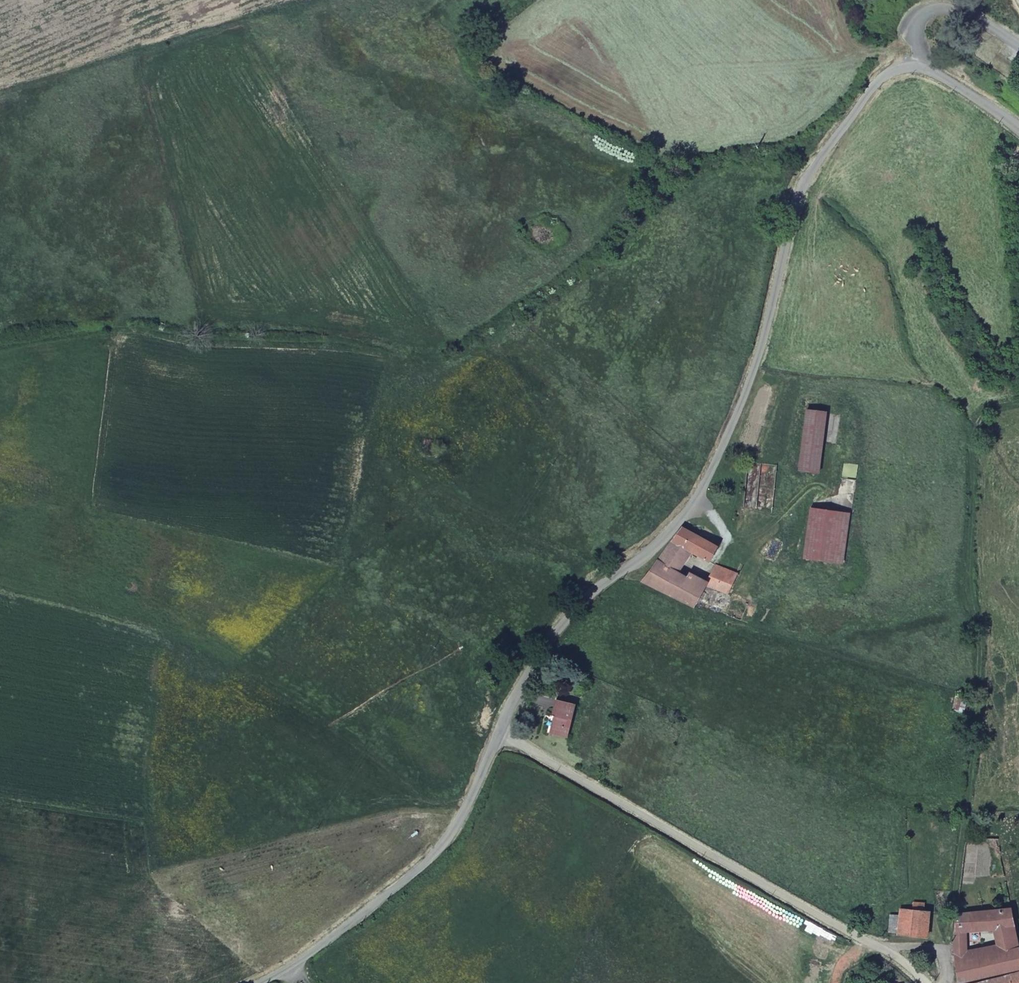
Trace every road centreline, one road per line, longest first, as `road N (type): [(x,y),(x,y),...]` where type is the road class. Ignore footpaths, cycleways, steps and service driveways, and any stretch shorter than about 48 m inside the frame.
road 1 (unclassified): [(1018,128),(919,67),(889,72),(874,85),(805,180),(750,380),(700,495),(656,546),(569,615),(503,733)]
road 2 (residential): [(503,733),(885,952)]
road 3 (unclassified): [(503,733),(462,820),(430,859),(304,959),(260,982)]

